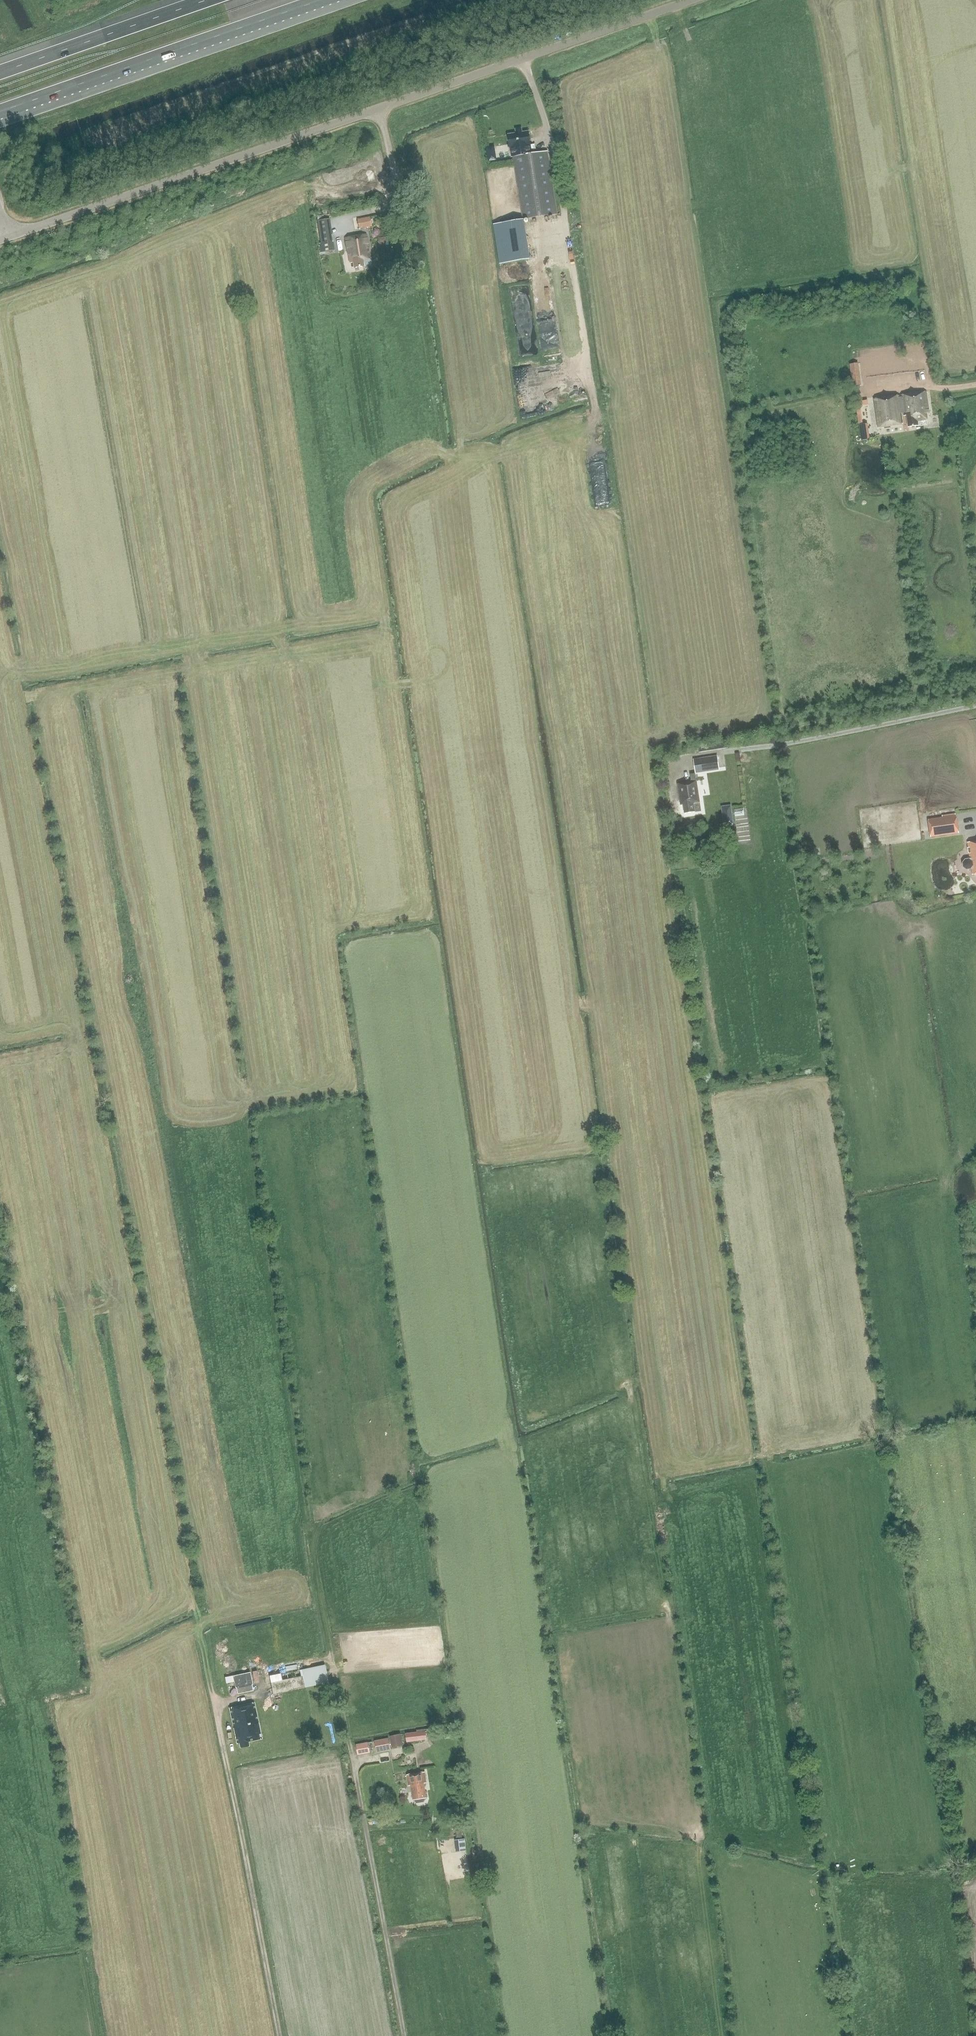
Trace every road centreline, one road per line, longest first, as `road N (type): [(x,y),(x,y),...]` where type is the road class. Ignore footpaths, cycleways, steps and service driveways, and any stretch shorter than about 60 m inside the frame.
road 1 (unclassified): [(696,0),(8,238)]
road 2 (track): [(275,2035),(195,1614)]
road 3 (motorway): [(0,111),(319,0)]
road 4 (track): [(398,2035),(358,1817)]
road 5 (motorway): [(206,0),(0,72)]

